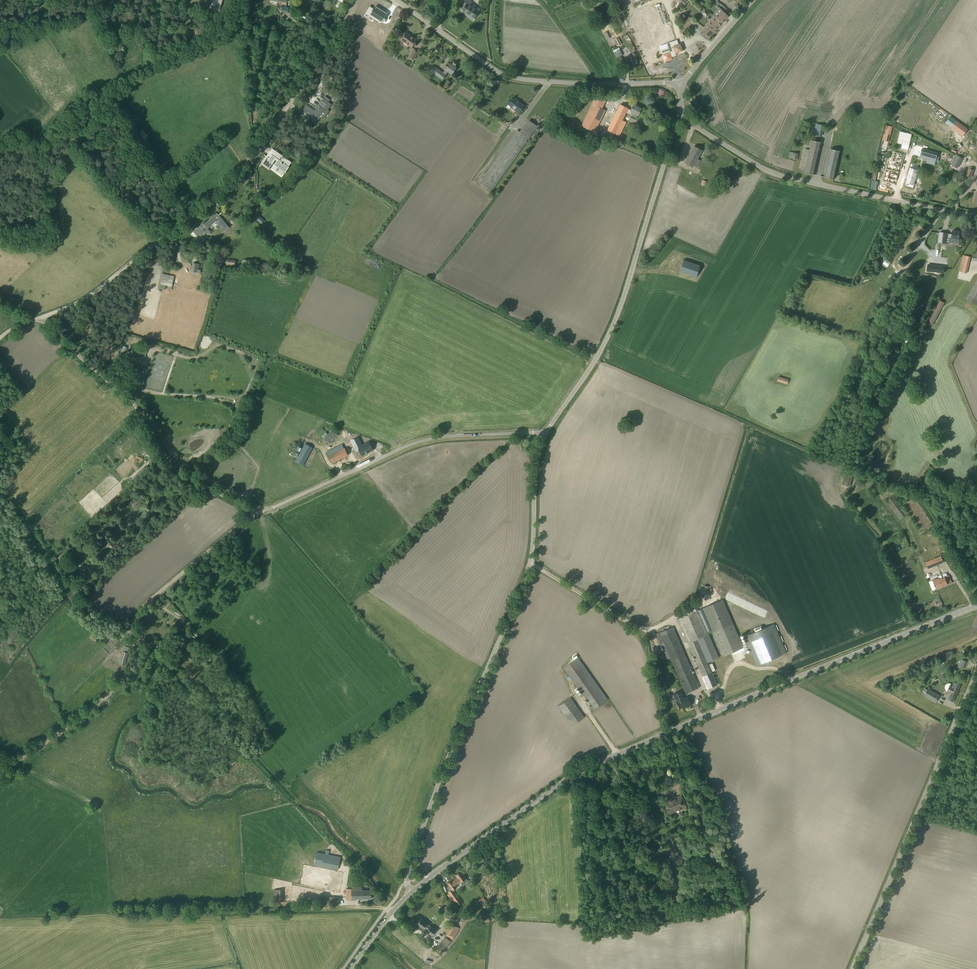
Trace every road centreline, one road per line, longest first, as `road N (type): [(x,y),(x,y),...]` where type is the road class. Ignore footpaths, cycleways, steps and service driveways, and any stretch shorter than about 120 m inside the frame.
road 1 (tertiary): [(412,892),(590,767),(976,606)]
road 2 (unclassified): [(30,321),(82,301),(255,157),(357,0)]
road 3 (track): [(0,776),(96,708),(129,674),(137,653),(133,627),(146,600),(260,512)]
road 4 (track): [(392,904),(368,860),(324,813),(295,804),(134,632)]
road 5 (unclassified): [(412,892),(414,854),(531,563)]
road 6 (unclassified): [(548,433),(618,313),(679,115)]
road 7 (track): [(391,914),(50,915)]
road 8 (unclassified): [(853,968),(976,675)]
road 9 (tertiary): [(976,216),(775,173),(679,115)]
road 10 (tertiary): [(677,87),(510,77),(396,0)]
road 11 (unclassified): [(260,512),(422,438),(548,433)]
road 12 (track): [(39,318),(123,393),(177,473),(260,512)]
road 13 (unclassified): [(649,634),(531,563)]
road 14 (unclassified): [(531,563),(536,464),(548,433)]

